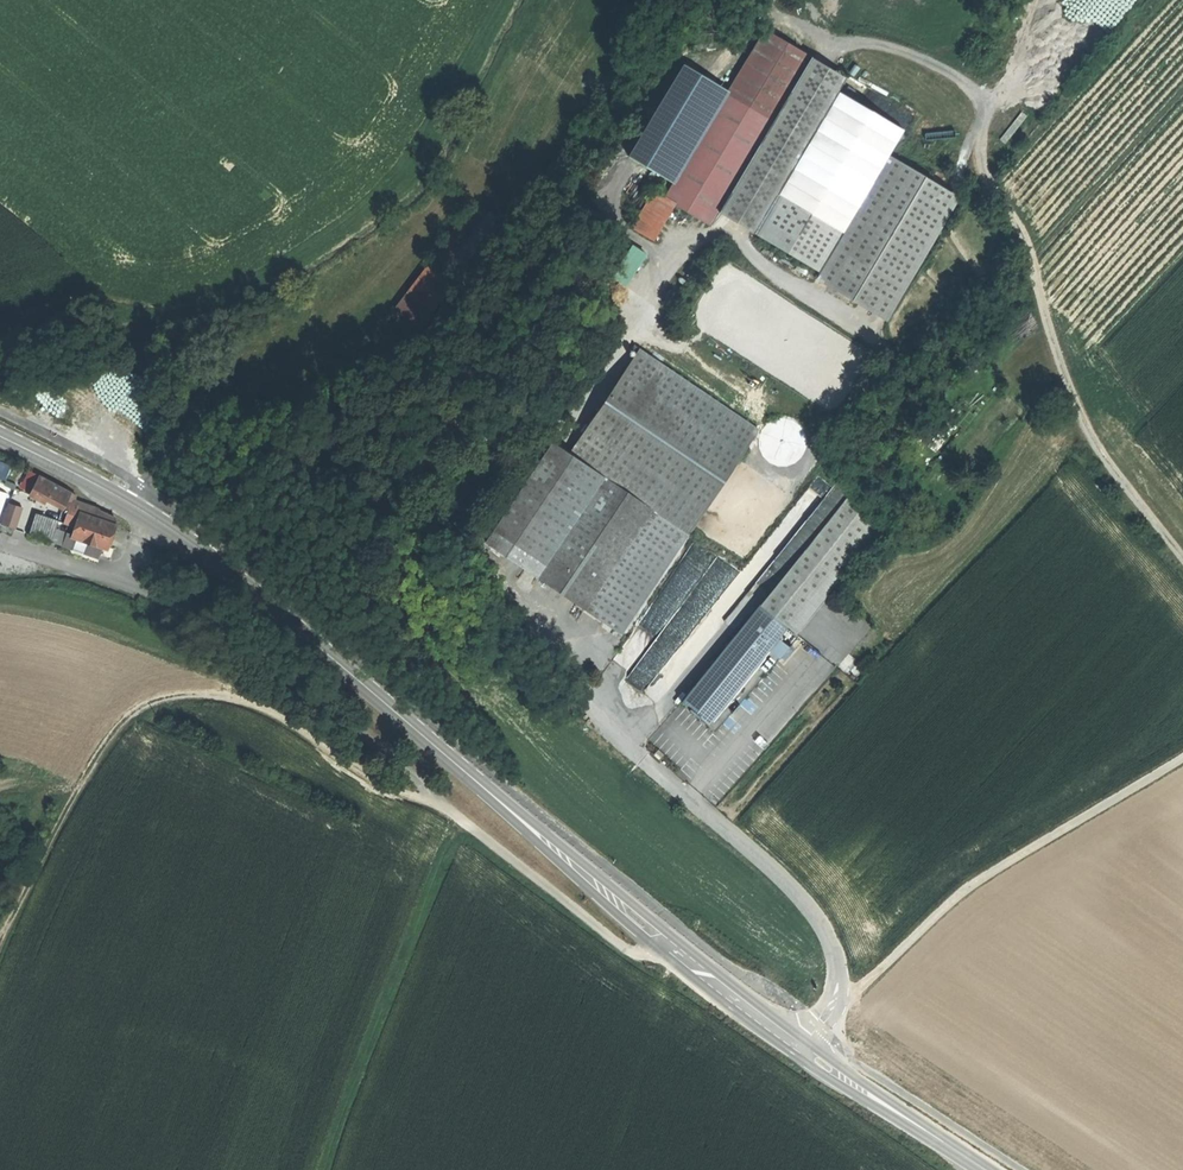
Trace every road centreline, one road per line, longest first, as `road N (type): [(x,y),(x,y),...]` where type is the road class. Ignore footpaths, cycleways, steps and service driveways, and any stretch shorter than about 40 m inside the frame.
road 1 (track): [(1182,558),(1075,404),(1032,263),(981,159),(976,136),(983,94),(928,59),(868,43),(834,45),(794,20),(771,17),(629,167),(614,196),(616,214),(661,254),(658,281),(591,397),(550,429),(470,537),(517,625),(584,700)]
road 2 (secondary): [(0,435),(113,492),(204,550),(674,950),(990,1169)]
road 3 (track): [(323,1169),(459,819),(372,778),(248,703),(171,698),(125,724),(70,804),(0,947)]
road 4 (track): [(0,543),(122,583),(283,674),(612,936),(651,957),(674,950)]
road 5 (track): [(503,0),(406,172),(307,252),(229,300),(188,314),(100,311),(0,343)]
road 6 (track): [(832,1006),(959,895),(1182,759)]

